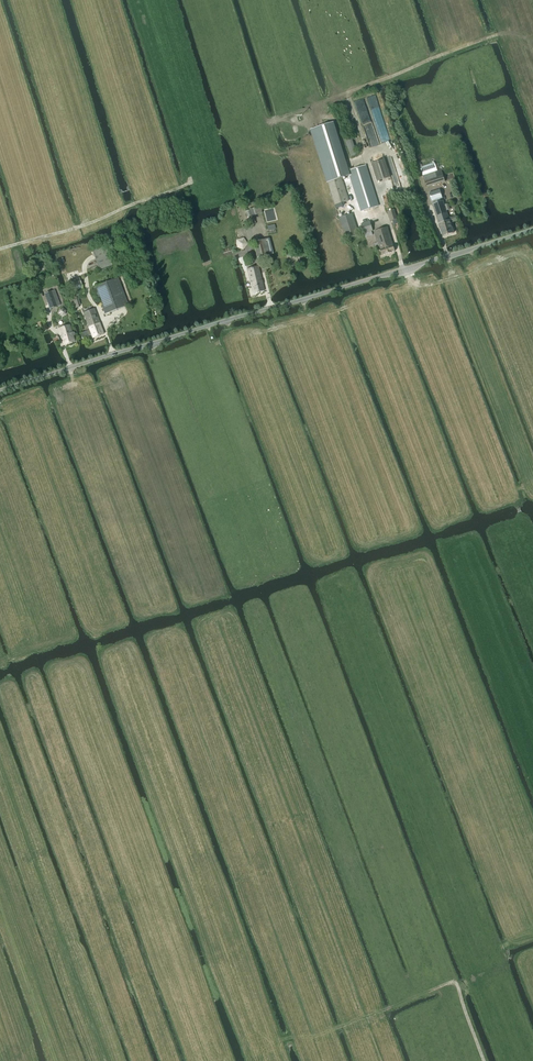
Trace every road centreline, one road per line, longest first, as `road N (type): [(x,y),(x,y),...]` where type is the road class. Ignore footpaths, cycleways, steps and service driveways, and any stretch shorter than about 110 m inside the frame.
road 1 (unclassified): [(0,389),(532,229)]

